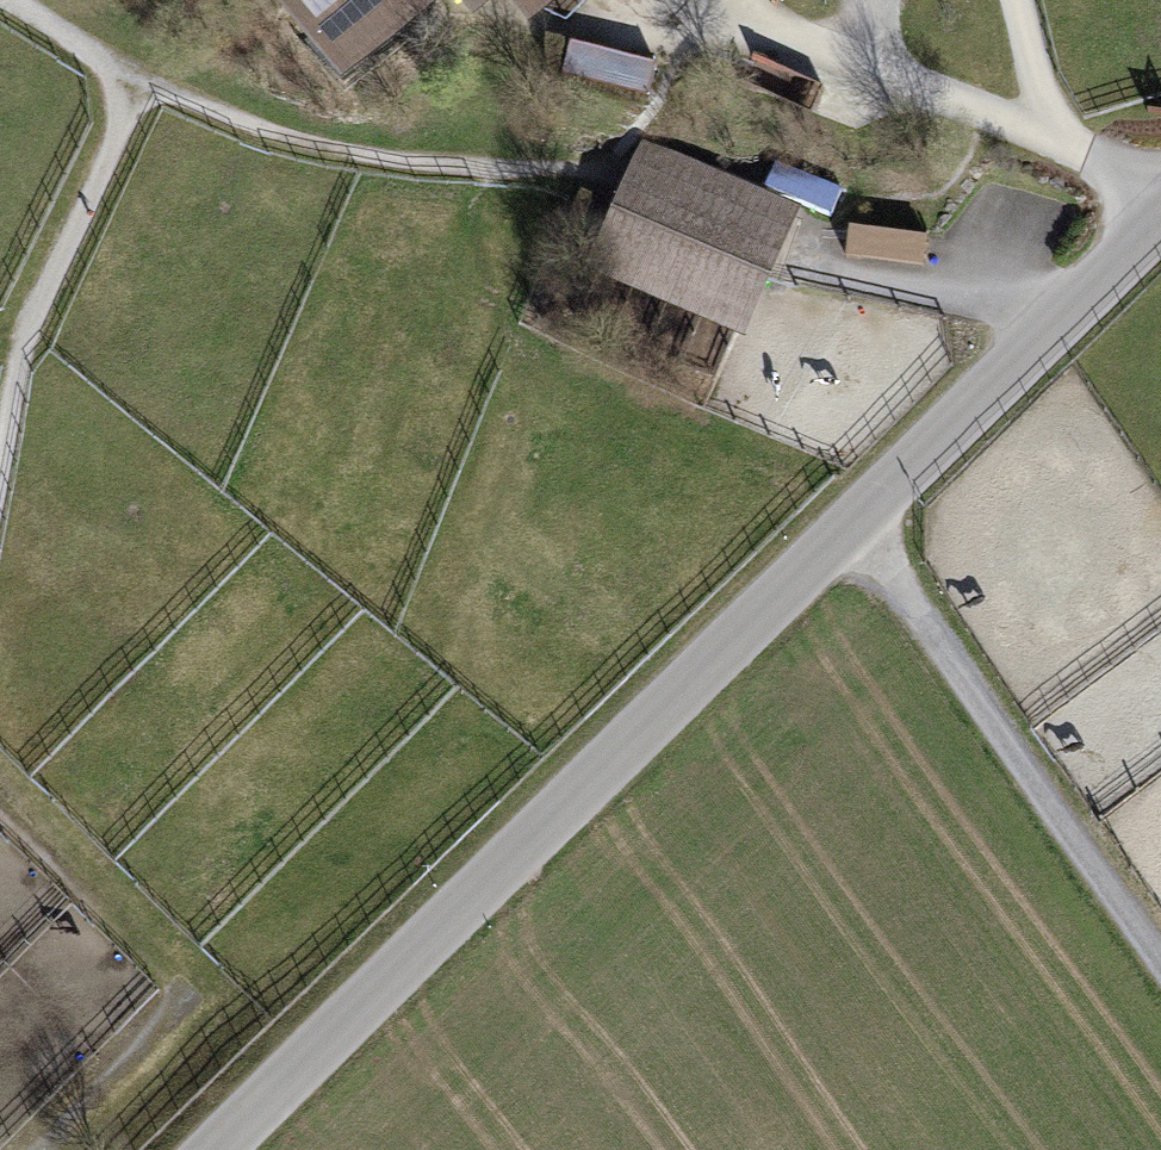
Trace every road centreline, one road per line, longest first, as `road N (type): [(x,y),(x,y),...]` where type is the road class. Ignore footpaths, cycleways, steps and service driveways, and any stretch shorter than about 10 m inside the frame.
road 1 (unclassified): [(214,1149),(1160,220)]
road 2 (track): [(14,0),(145,82),(289,139),(386,157),(614,173)]
road 3 (track): [(1160,190),(1043,134),(663,0)]
road 4 (track): [(855,520),(1160,954)]
road 5 (track): [(30,1149),(185,996),(0,810)]
road 6 (track): [(0,469),(27,332),(145,82)]
road 7 (track): [(1043,134),(1013,0)]

